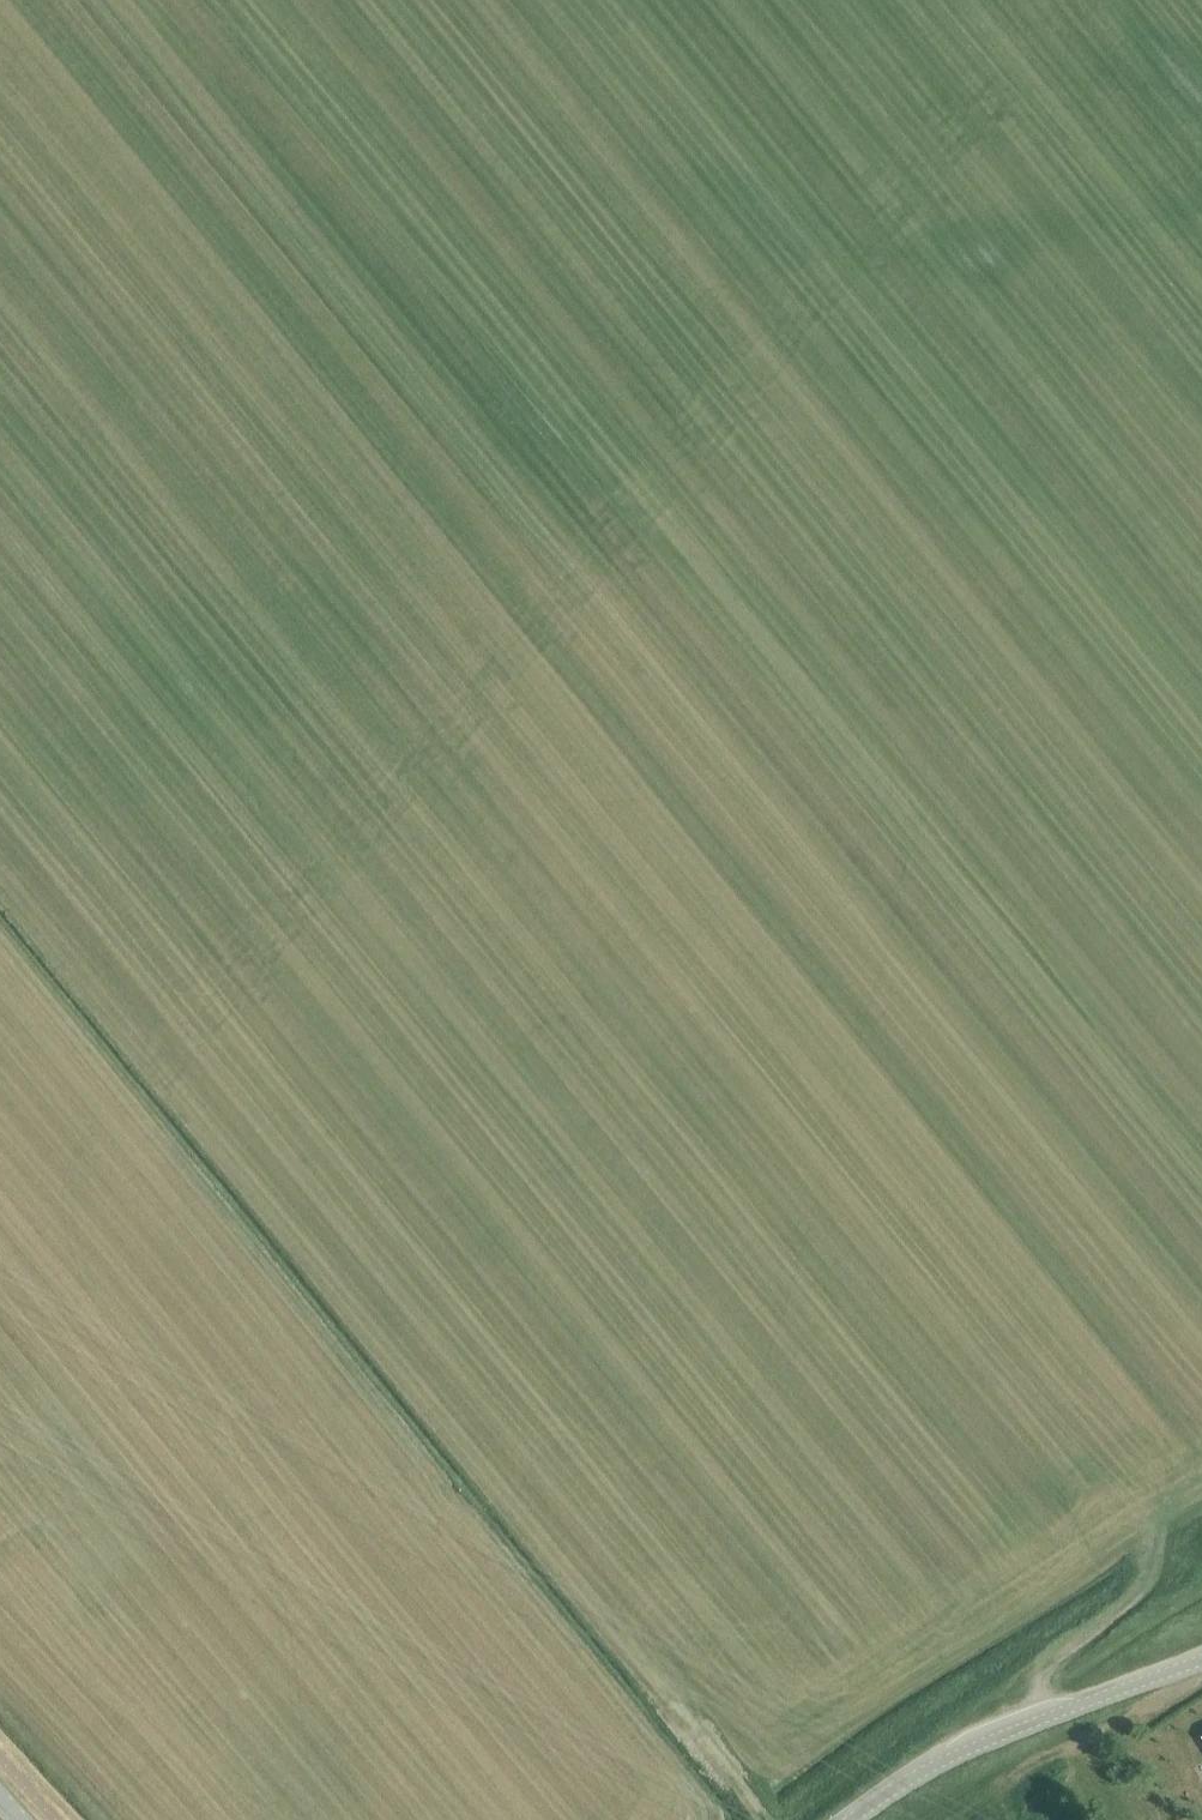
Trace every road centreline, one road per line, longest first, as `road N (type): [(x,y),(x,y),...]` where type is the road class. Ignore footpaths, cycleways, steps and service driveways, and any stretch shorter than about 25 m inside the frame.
road 1 (unclassified): [(846,1819),(1028,1717),(1201,1658)]
road 2 (track): [(1182,1515),(1139,1593),(1030,1683),(1028,1717)]
road 3 (track): [(668,1701),(756,1819)]

